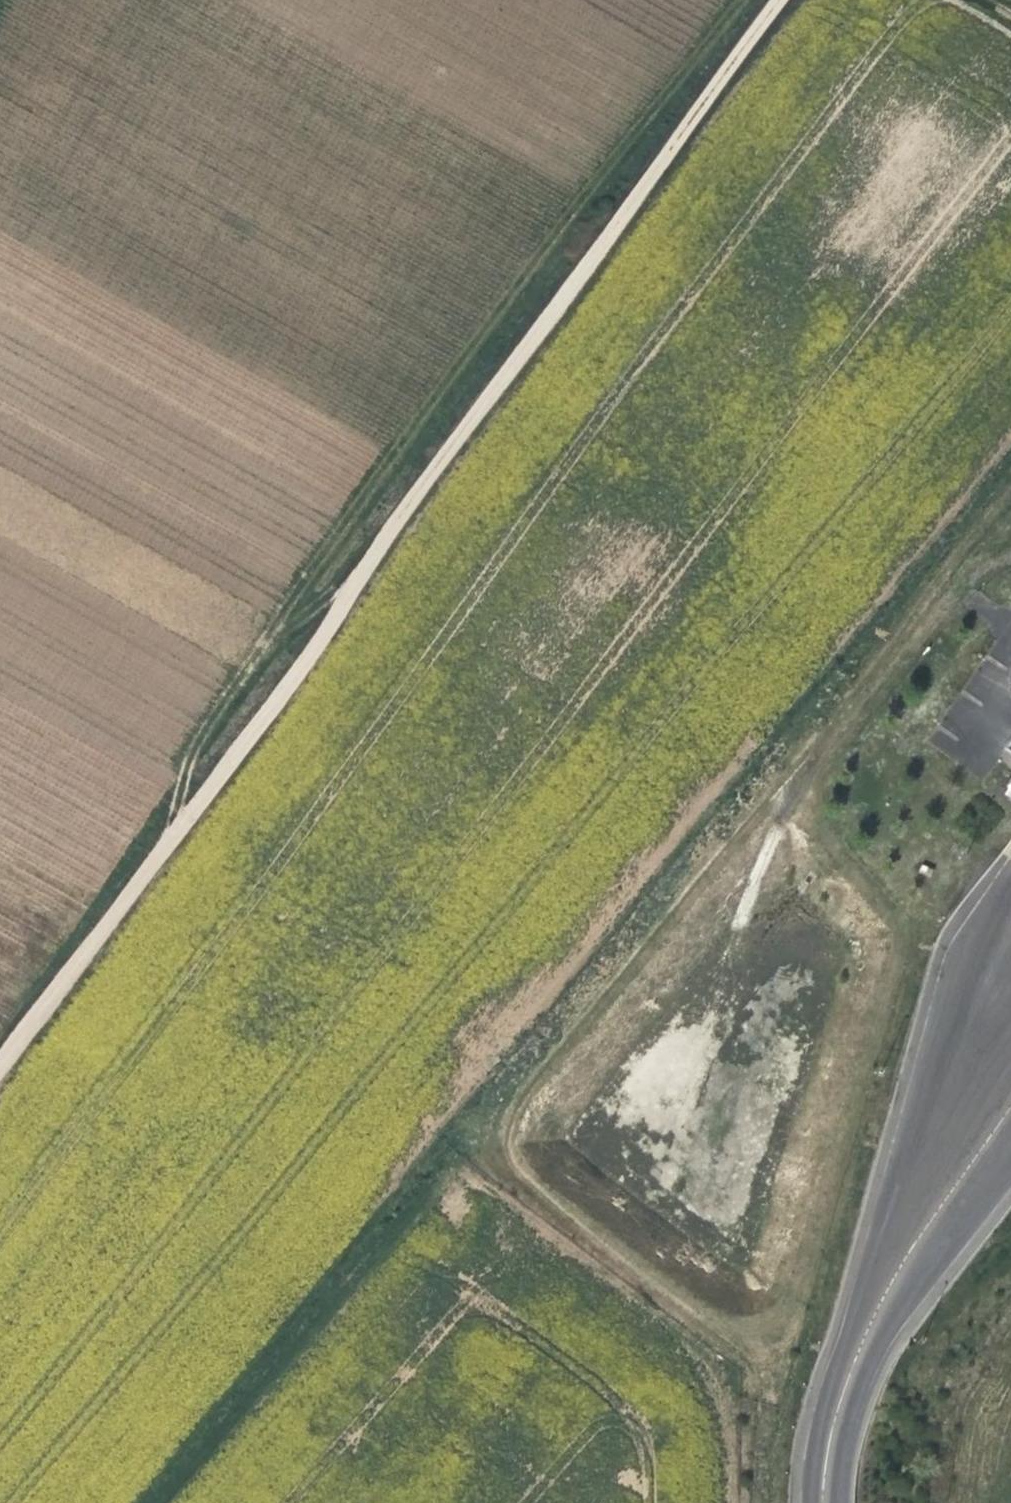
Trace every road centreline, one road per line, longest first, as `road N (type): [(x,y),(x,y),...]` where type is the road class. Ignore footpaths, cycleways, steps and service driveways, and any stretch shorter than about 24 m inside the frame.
road 1 (track): [(777,0),(0,1055)]
road 2 (motorway): [(1010,1027),(868,1277),(824,1435)]
road 3 (motorway): [(824,1435),(903,1291),(1010,1143)]

